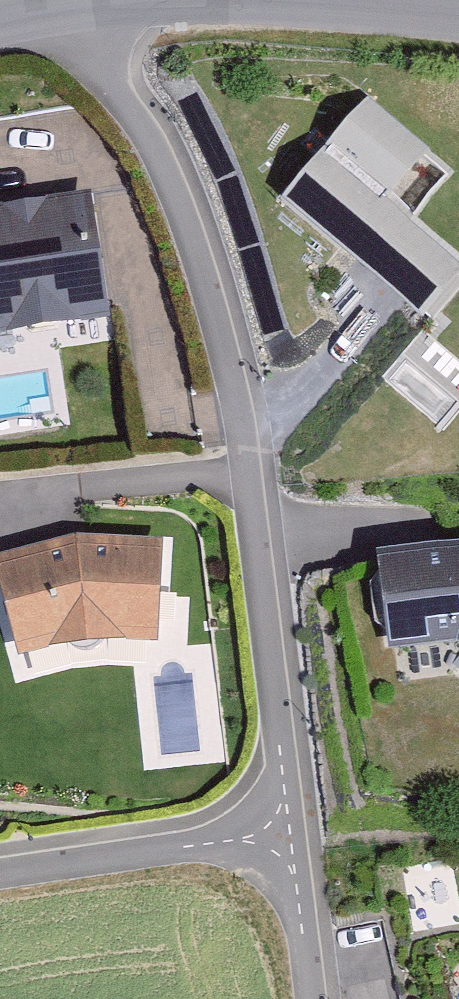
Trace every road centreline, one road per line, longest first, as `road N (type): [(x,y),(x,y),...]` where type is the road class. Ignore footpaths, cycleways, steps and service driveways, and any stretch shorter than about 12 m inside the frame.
road 1 (residential): [(73,8),(167,179),(240,417),(289,837)]
road 2 (residential): [(289,837),(0,872)]
road 3 (residential): [(286,0),(458,17)]
road 4 (residential): [(289,837),(308,998)]

